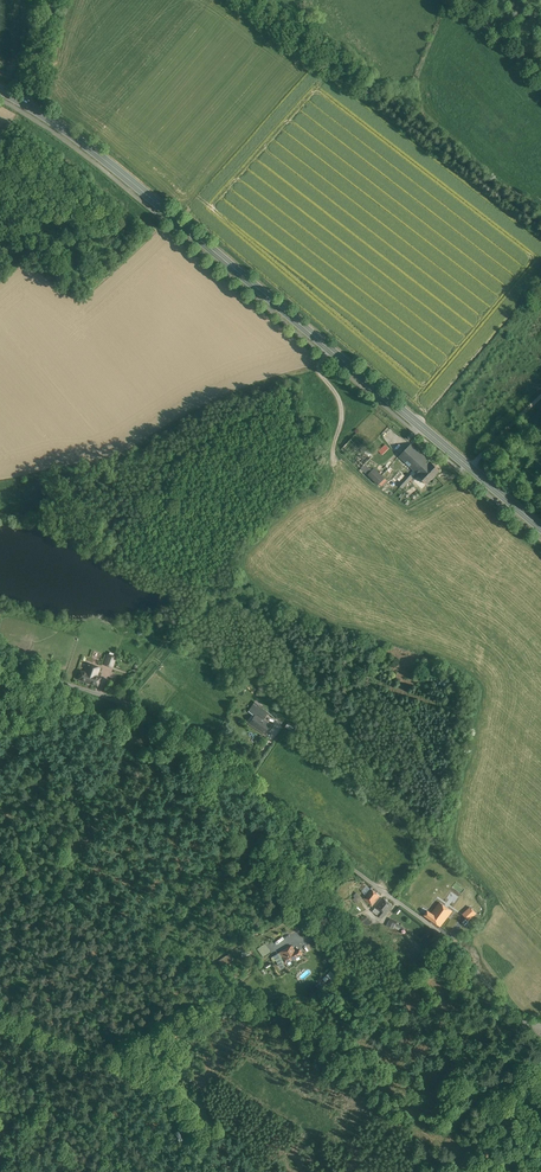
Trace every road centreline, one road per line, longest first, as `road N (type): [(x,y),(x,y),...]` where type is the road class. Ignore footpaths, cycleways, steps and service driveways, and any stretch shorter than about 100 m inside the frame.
road 1 (primary): [(0,89),(87,144),(540,526)]
road 2 (track): [(0,662),(123,703),(201,748),(435,930),(537,1033)]
road 3 (track): [(540,218),(255,0)]
road 4 (track): [(0,1019),(141,1069),(189,1116),(218,1171)]

